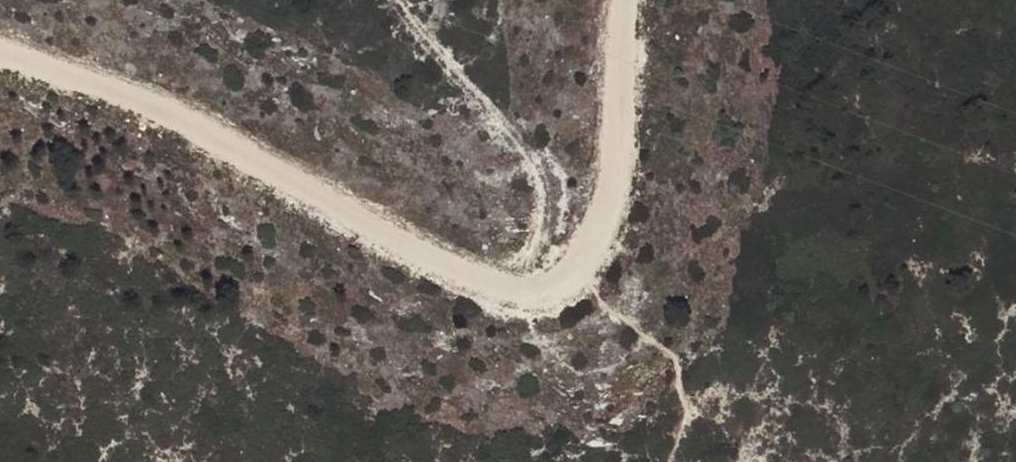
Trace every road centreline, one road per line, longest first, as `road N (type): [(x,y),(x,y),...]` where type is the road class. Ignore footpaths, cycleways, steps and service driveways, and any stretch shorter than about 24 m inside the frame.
road 1 (track): [(627,0),(608,208),(573,274),(503,287),(150,105),(0,45)]
road 2 (track): [(503,287),(546,240),(553,183),(392,0)]

